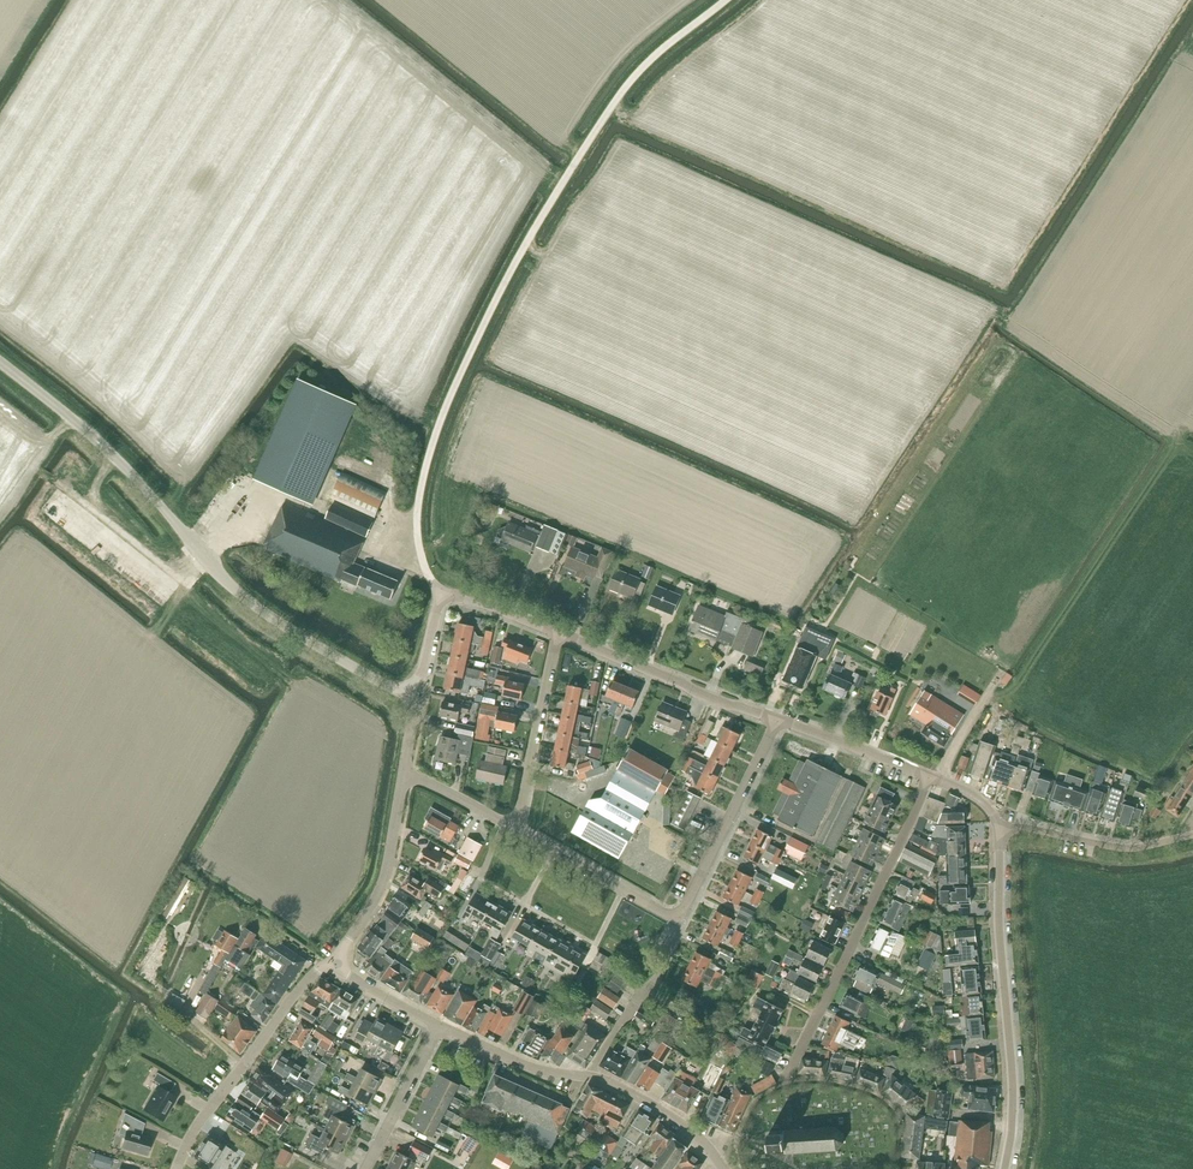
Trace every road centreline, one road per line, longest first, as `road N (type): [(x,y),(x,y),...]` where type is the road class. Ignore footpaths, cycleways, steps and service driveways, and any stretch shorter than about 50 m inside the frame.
road 1 (unclassified): [(441,598),(423,560),(419,508),(436,433),(474,345),(624,89),(725,0)]
road 2 (tertiary): [(403,693),(232,588),(136,479),(0,363)]
road 3 (residential): [(783,1085),(930,776)]
road 4 (tertiary): [(1004,1168),(1014,1094),(999,829)]
road 5 (unclassified): [(708,1147),(626,1091),(541,1070),(440,1024)]
road 6 (unclassified): [(177,1168),(192,1134),(307,978),(331,964)]
road 7 (tertiary): [(779,720),(560,635)]
road 8 (residential): [(679,922),(779,720)]
road 9 (unclassified): [(331,964),(381,893),(405,771)]
road 10 (residential): [(518,830),(560,635)]
road 11 (residential): [(999,829),(1129,848),(1192,835)]
road 12 (residential): [(679,922),(518,830)]
road 13 (residential): [(783,1085),(823,1080),(880,1097),(897,1116),(895,1168)]
road 14 (residential): [(367,1168),(440,1024)]
road 15 (tertiary): [(930,776),(779,720)]
road 16 (residential): [(518,830),(405,771)]
road 17 (tertiary): [(560,635),(459,595),(441,598)]
road 18 (residential): [(440,1024),(331,964)]

